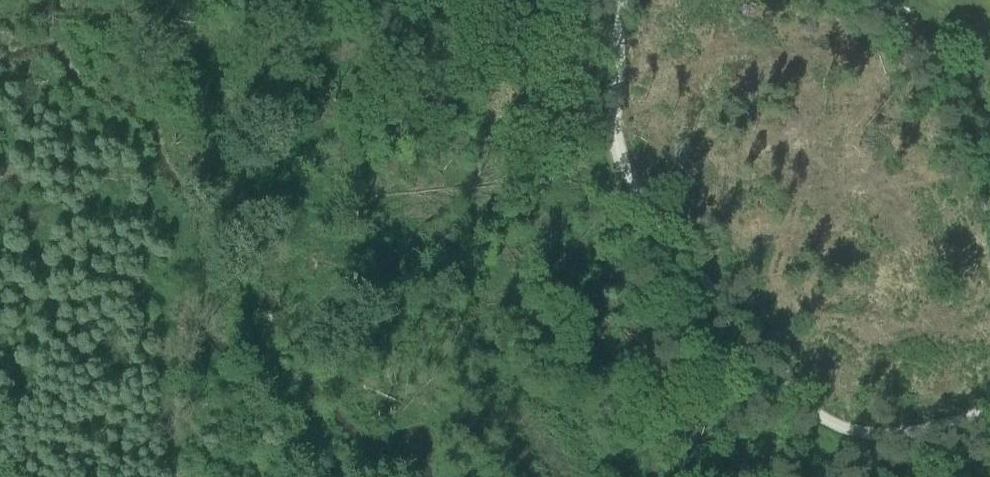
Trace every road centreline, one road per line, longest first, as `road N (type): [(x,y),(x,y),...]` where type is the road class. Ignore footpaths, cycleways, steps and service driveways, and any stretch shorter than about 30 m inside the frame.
road 1 (track): [(989,409),(861,435),(831,429),(803,404),(653,204),(632,161),(620,0)]

